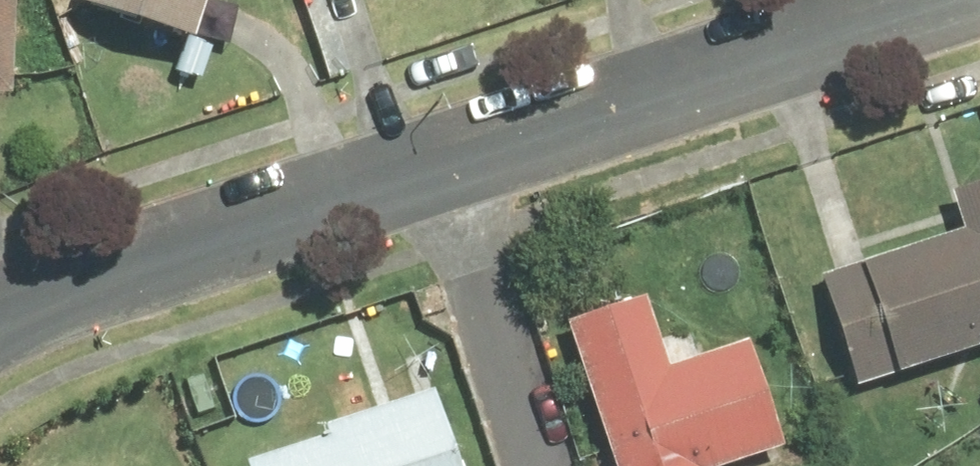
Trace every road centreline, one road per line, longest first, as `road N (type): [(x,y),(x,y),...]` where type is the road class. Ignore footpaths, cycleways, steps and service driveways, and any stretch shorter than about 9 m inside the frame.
road 1 (residential): [(455,153),(941,0)]
road 2 (residential): [(0,306),(32,286),(455,153)]
road 3 (residential): [(455,153),(554,465)]

